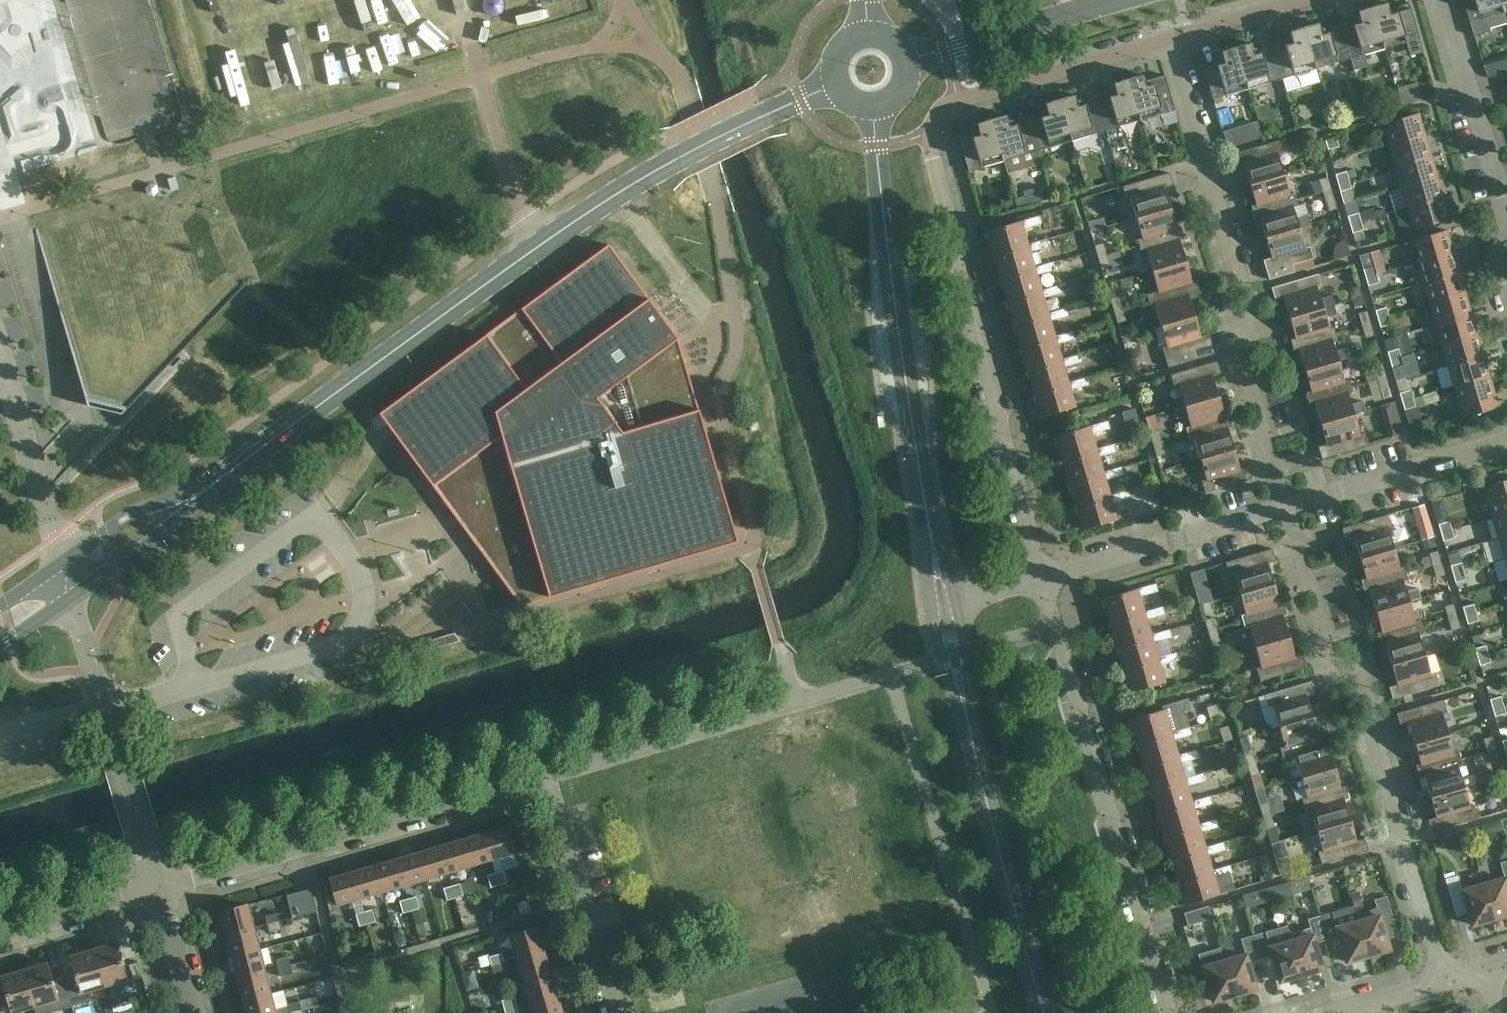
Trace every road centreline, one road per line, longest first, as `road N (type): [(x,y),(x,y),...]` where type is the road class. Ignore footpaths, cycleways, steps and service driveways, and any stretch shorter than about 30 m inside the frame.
road 1 (tertiary): [(190,499),(586,216),(679,158),(837,84)]
road 2 (residential): [(1047,576),(935,162),(934,122),(946,106),(1167,44)]
road 3 (residential): [(161,900),(546,782),(617,1012)]
road 4 (tertiary): [(944,607),(874,106)]
road 5 (residential): [(1444,980),(1419,882),(1348,668),(1323,628),(1288,504)]
road 6 (residential): [(1288,504),(1167,44)]
road 7 (residential): [(1175,1012),(1047,576)]
road 8 (tertiary): [(1046,1012),(949,656),(944,607)]
road 9 (residential): [(1506,262),(1502,205),(1446,0)]
road 10 (residential): [(1047,576),(1288,504)]
road 11 (unclassified): [(142,831),(73,596)]
road 12 (tertiary): [(906,62),(1130,0)]
road 13 (residential): [(1288,504),(1506,432)]
road 14 (unclassified): [(63,559),(0,343)]
road 15 (residential): [(0,947),(161,900)]
road 16 (residential): [(1167,44),(1316,0)]
road 17 (tertiary): [(73,596),(159,534),(190,499)]
road 18 (tertiary): [(190,499),(141,509),(63,559)]

